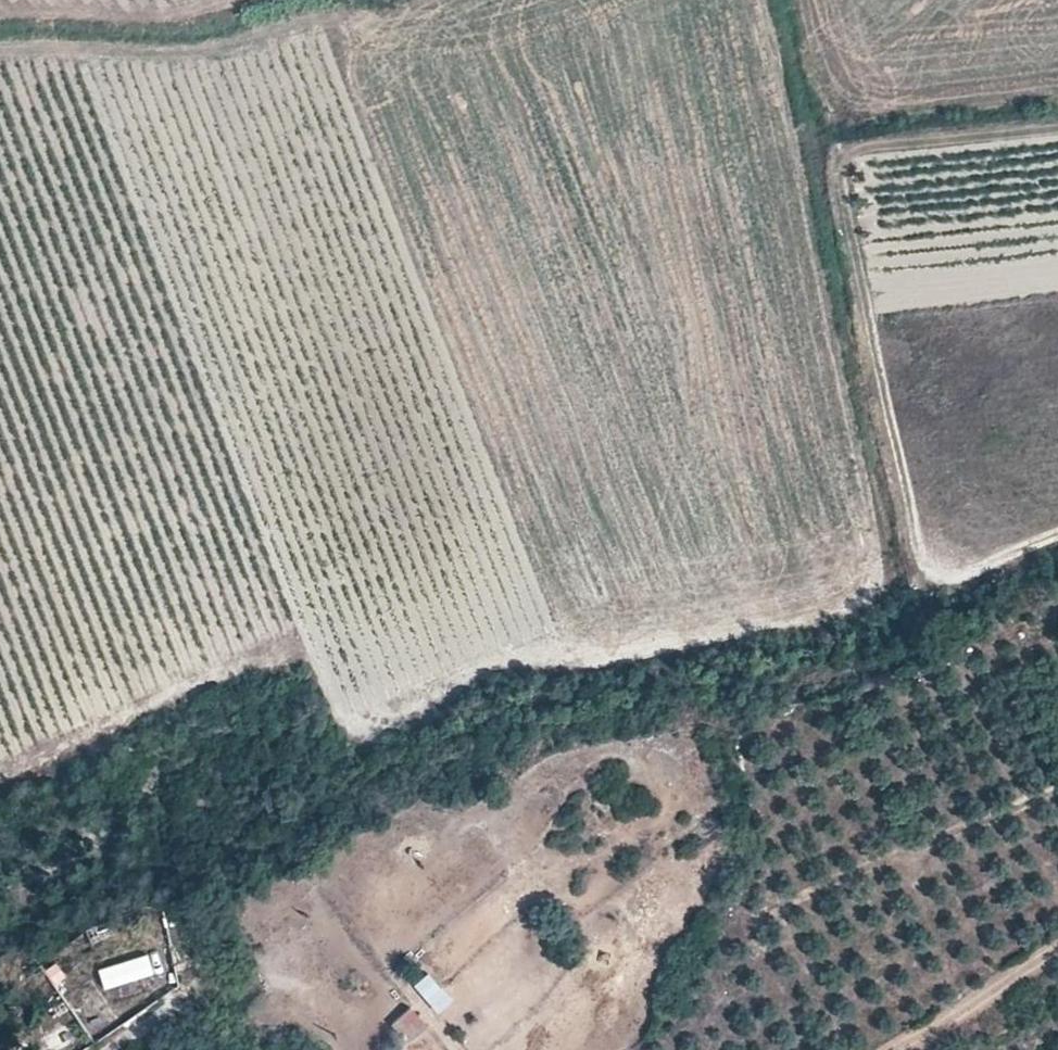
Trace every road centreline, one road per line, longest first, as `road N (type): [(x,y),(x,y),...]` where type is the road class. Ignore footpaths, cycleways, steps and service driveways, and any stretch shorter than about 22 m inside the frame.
road 1 (track): [(1057,538),(950,589),(912,571),(836,203)]

